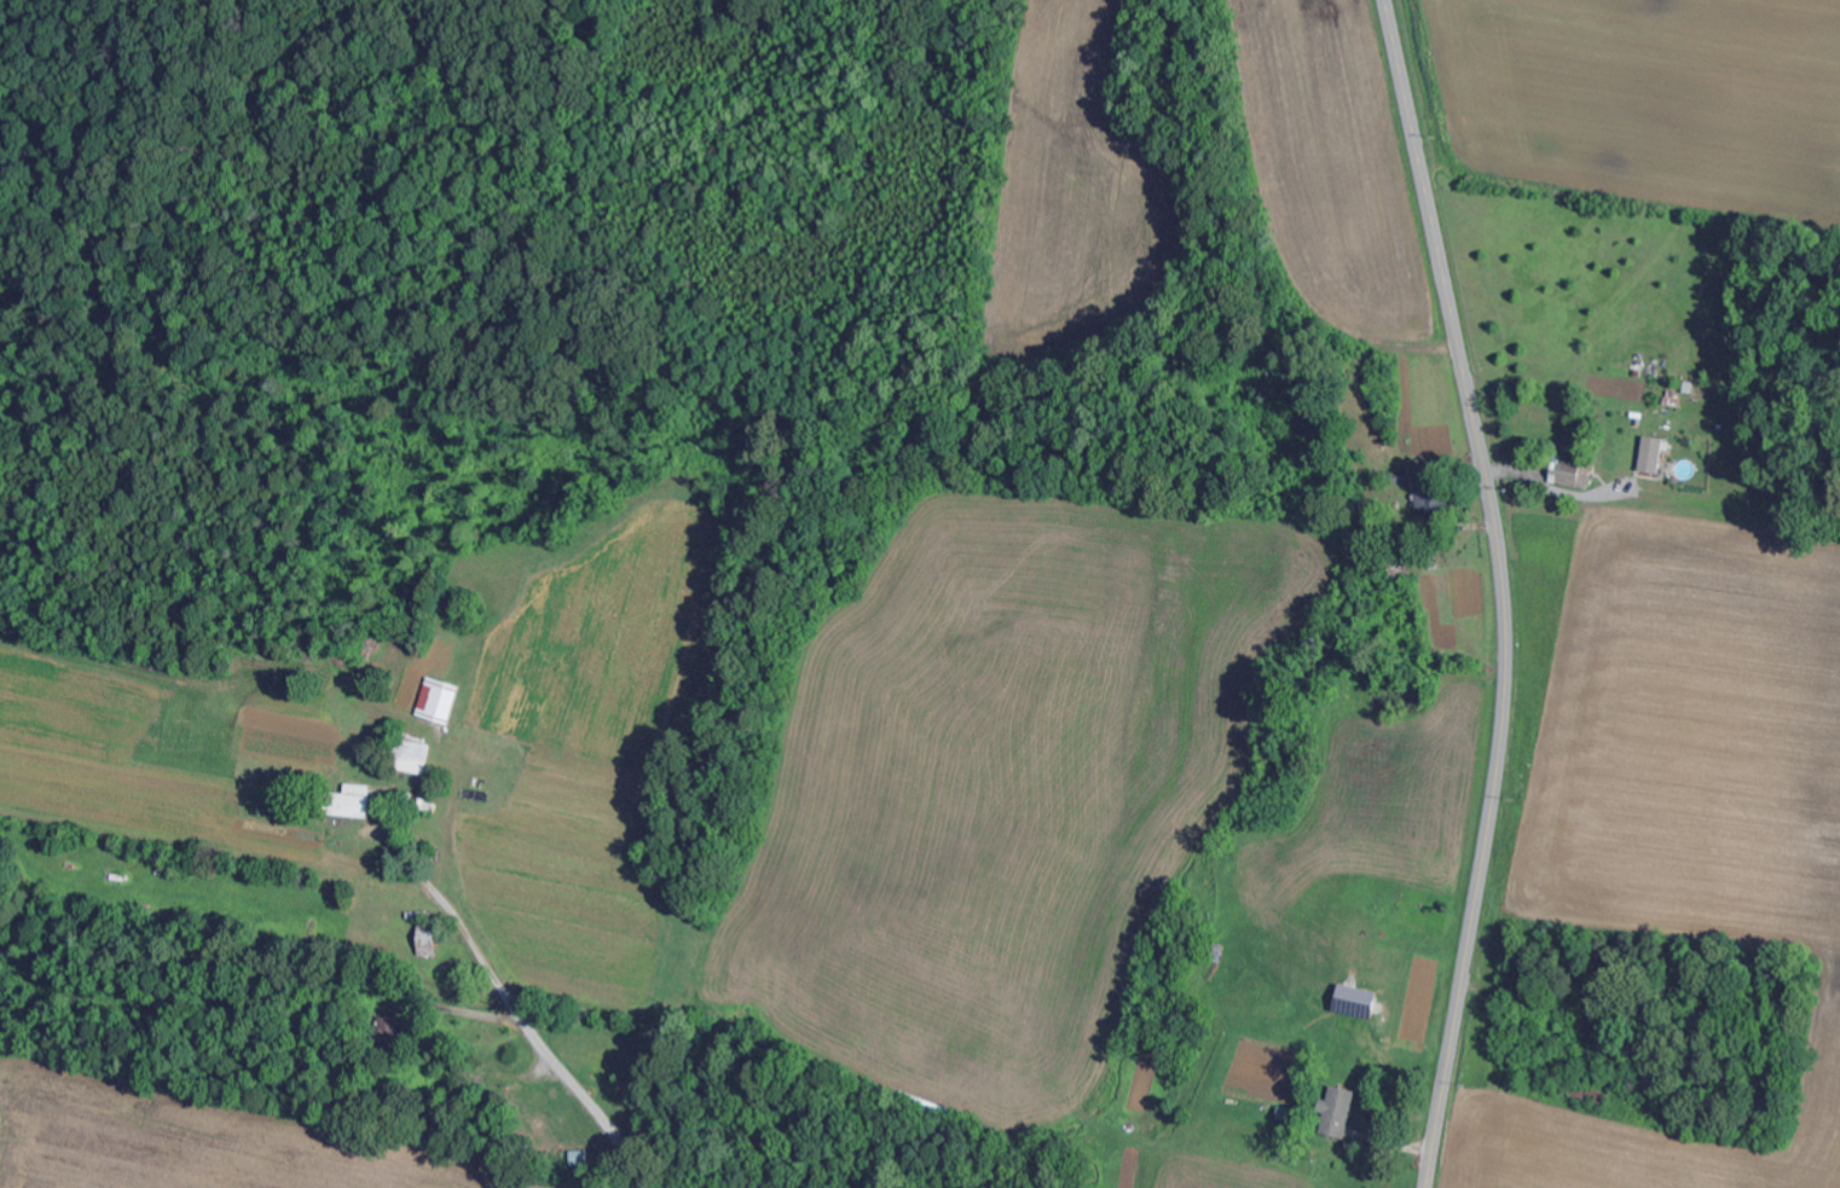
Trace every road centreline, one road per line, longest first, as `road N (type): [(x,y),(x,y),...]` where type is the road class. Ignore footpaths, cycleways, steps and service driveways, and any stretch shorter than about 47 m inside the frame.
road 1 (secondary): [(1425,1187),(1494,793),(1504,625),(1486,476),(1382,0)]
road 2 (residential): [(642,1187),(625,1152),(498,985)]

